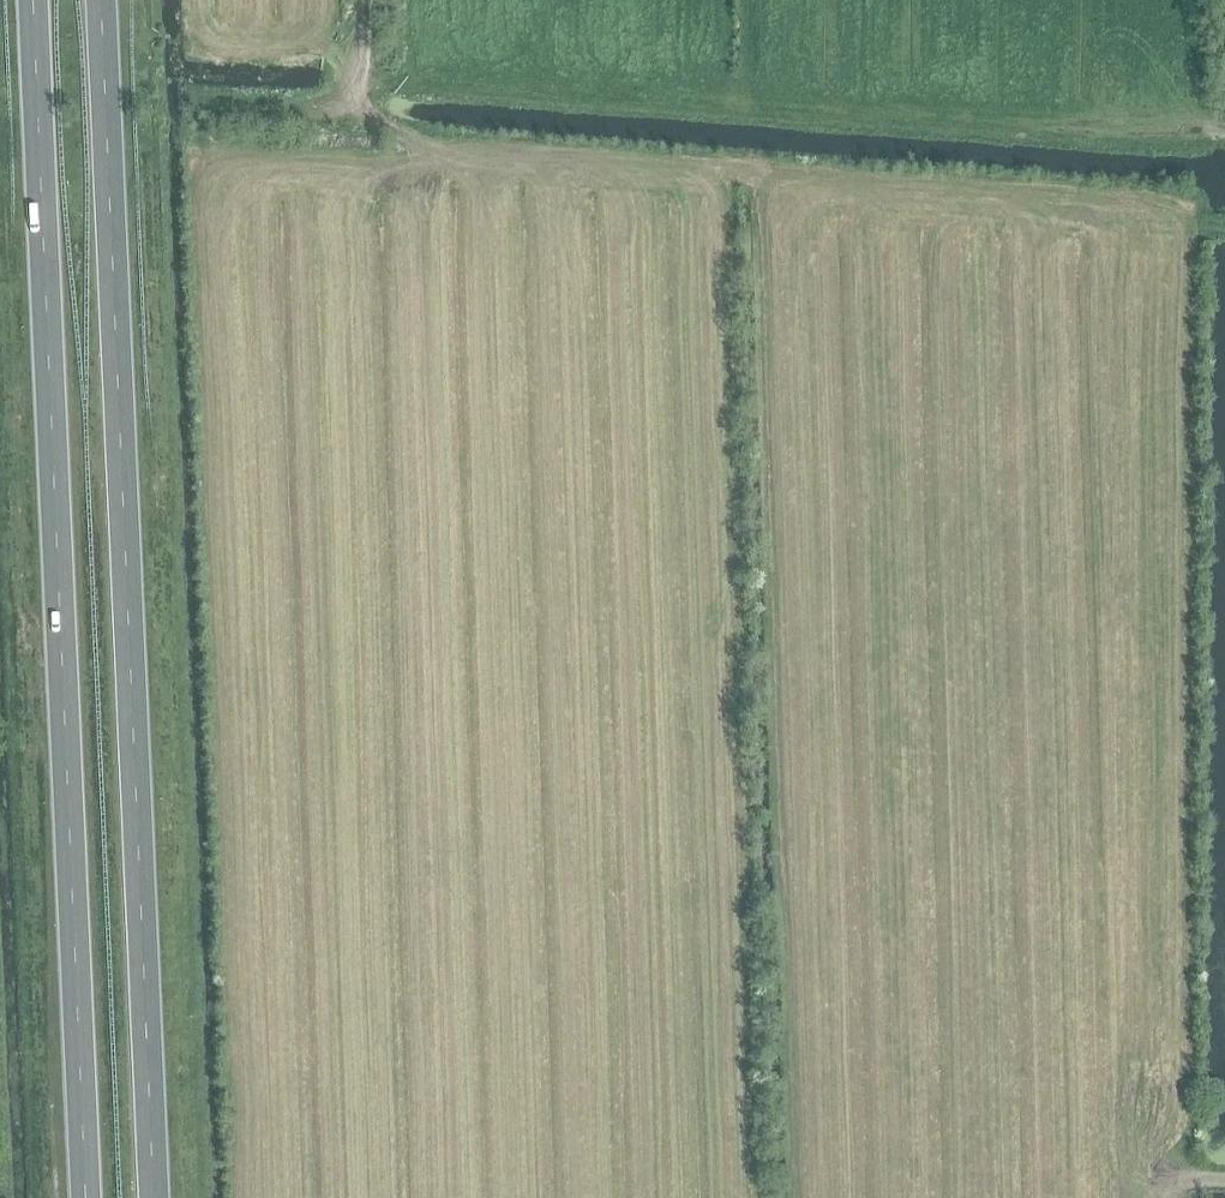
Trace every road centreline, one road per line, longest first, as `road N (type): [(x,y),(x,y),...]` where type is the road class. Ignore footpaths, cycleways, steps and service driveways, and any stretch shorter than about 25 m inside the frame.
road 1 (trunk): [(32,0),(85,1197)]
road 2 (trunk): [(154,1197),(101,0)]
road 3 (track): [(197,118),(335,117),(374,74),(373,0)]

